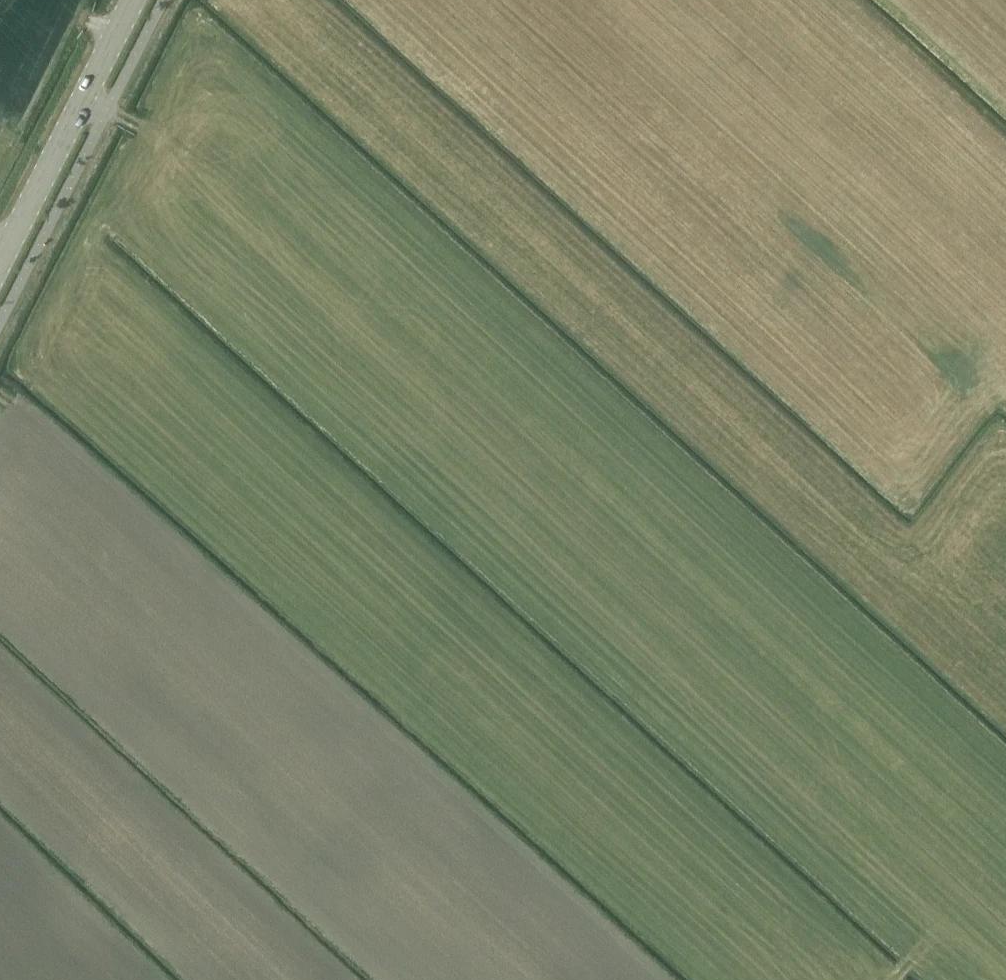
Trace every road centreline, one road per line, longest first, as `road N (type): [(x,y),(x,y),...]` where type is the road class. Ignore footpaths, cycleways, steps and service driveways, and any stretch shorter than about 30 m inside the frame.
road 1 (tertiary): [(0,262),(133,0)]

